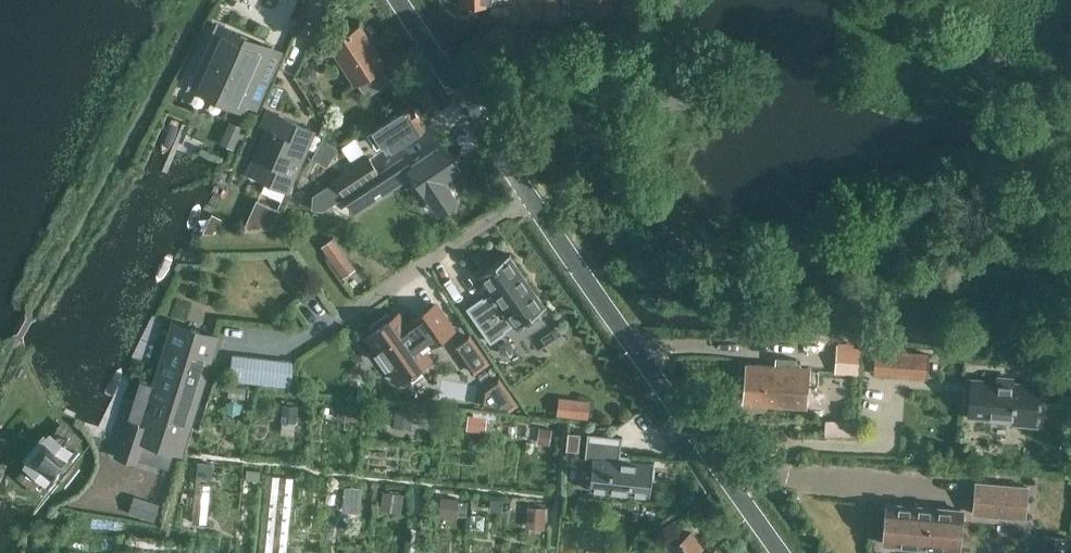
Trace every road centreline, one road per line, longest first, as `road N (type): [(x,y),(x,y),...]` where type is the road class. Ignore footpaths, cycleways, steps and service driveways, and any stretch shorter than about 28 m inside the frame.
road 1 (unclassified): [(784,552),(394,0)]

